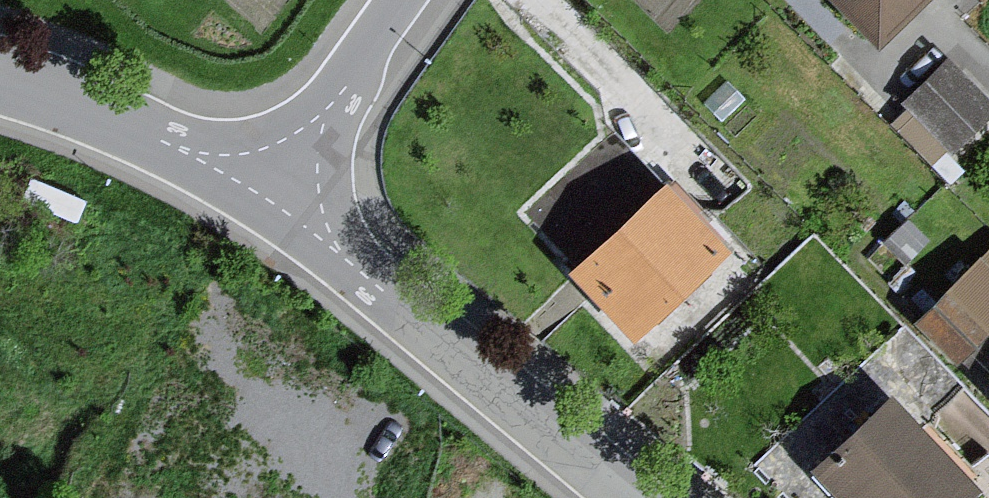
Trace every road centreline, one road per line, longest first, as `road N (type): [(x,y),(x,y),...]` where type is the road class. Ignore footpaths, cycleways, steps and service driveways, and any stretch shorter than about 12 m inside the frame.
road 1 (residential): [(268,198),(637,497)]
road 2 (residential): [(0,73),(162,141),(268,198)]
road 3 (unclassified): [(268,198),(404,0)]

